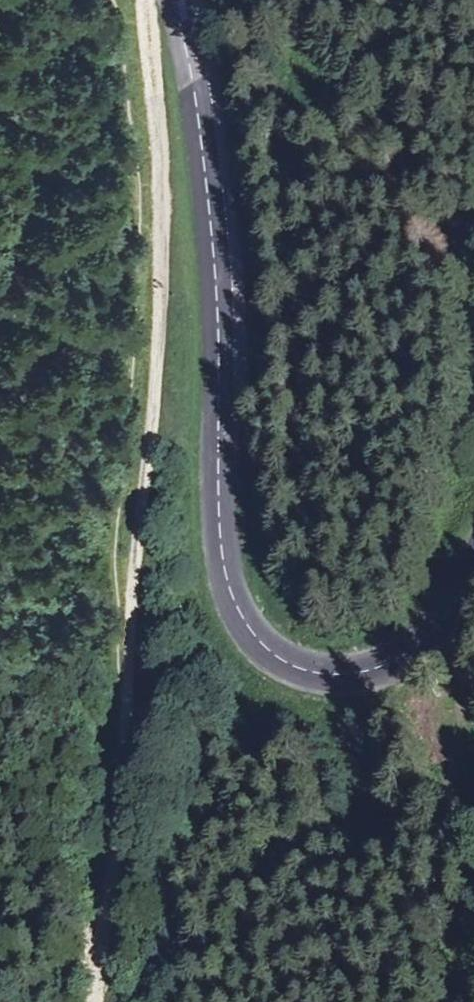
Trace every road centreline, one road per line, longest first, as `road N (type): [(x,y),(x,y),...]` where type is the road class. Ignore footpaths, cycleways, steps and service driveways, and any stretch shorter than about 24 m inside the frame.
road 1 (tertiary): [(175,0),(217,237),(222,550),(229,594),(250,635),(295,674),(343,679),(389,669),(424,645),(473,570)]
road 2 (track): [(142,0),(162,328),(122,704)]
road 3 (track): [(122,704),(98,1001)]

